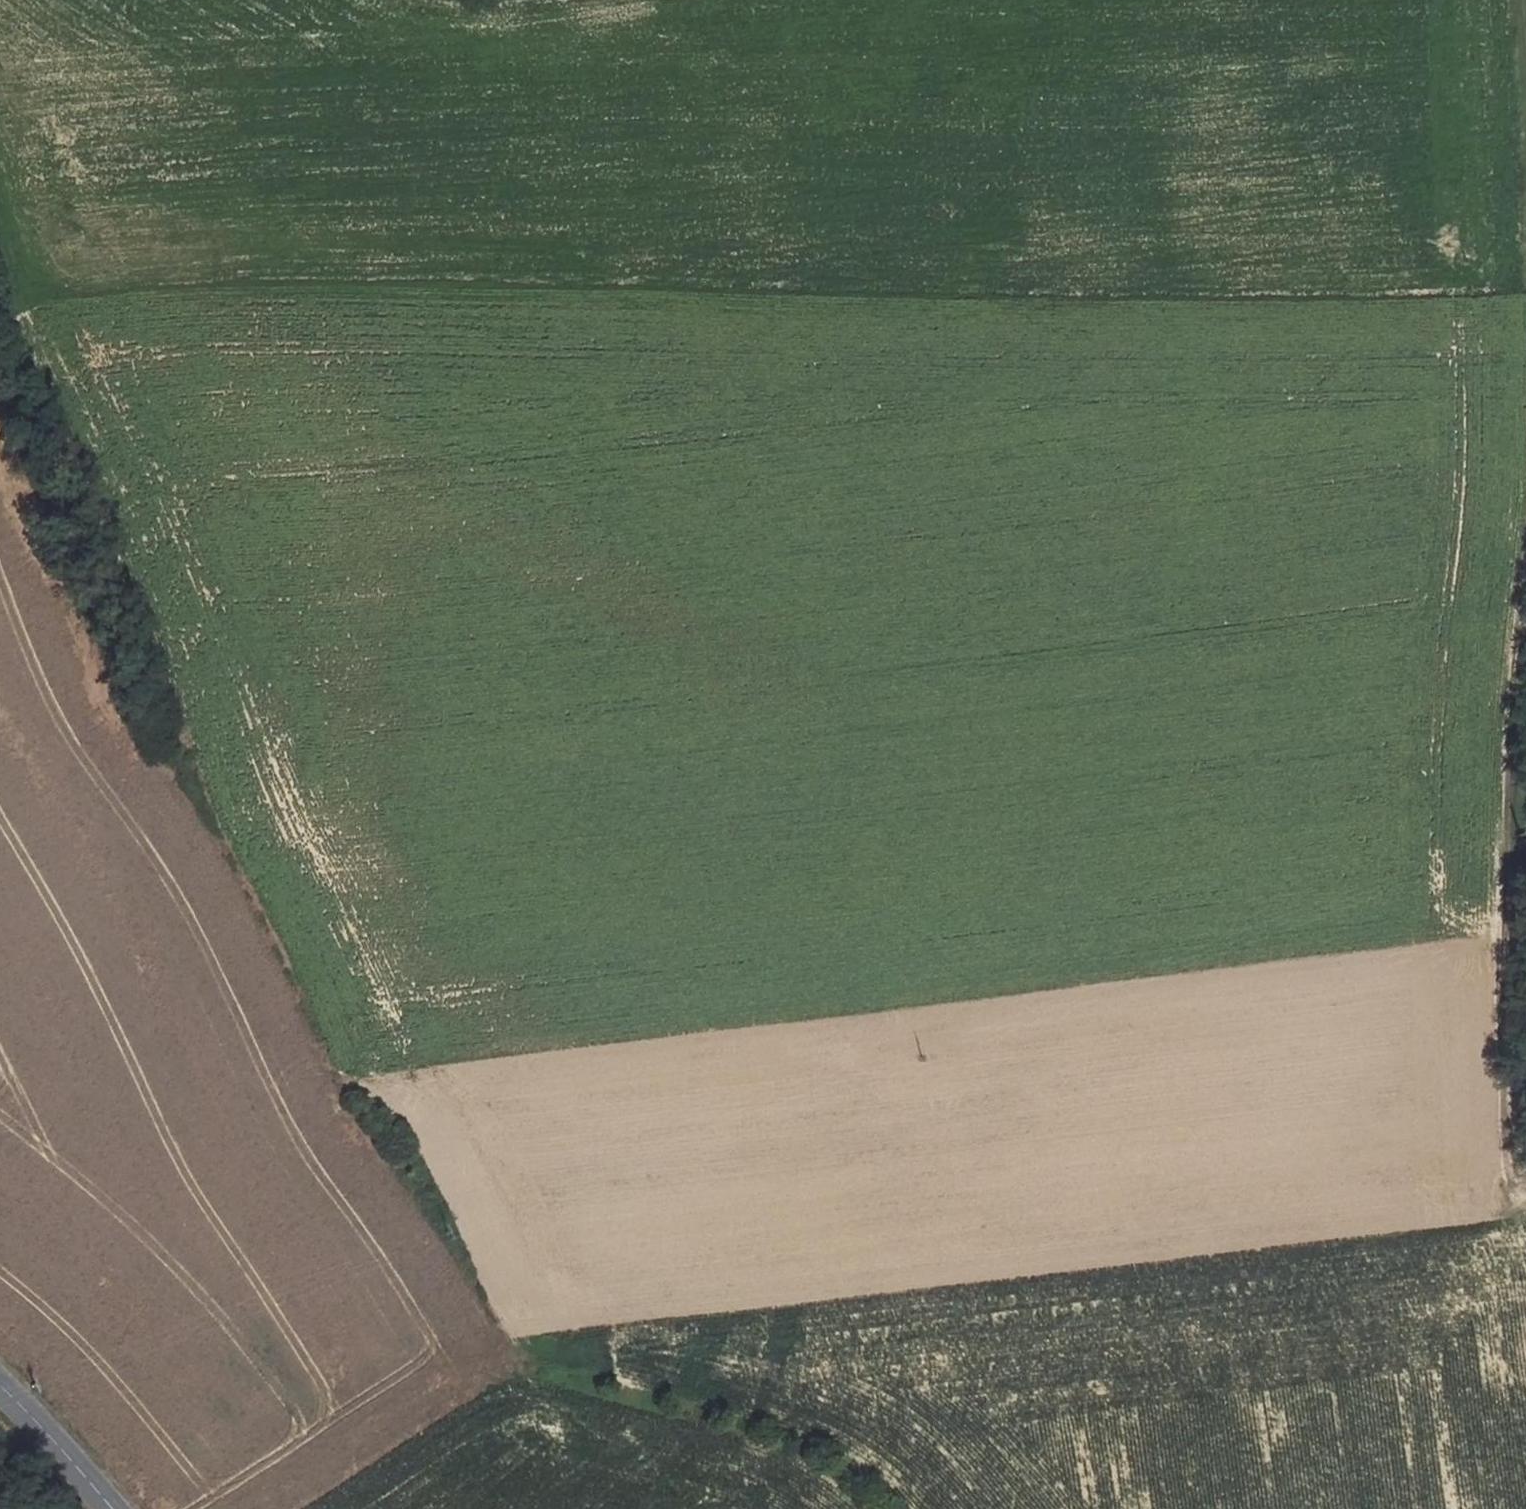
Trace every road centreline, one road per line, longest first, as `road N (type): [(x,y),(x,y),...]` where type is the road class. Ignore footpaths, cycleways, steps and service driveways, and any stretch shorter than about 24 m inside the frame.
road 1 (track): [(1525,1197),(1503,1167),(1500,949),(1438,899)]
road 2 (tertiary): [(110,1508),(0,1390)]

